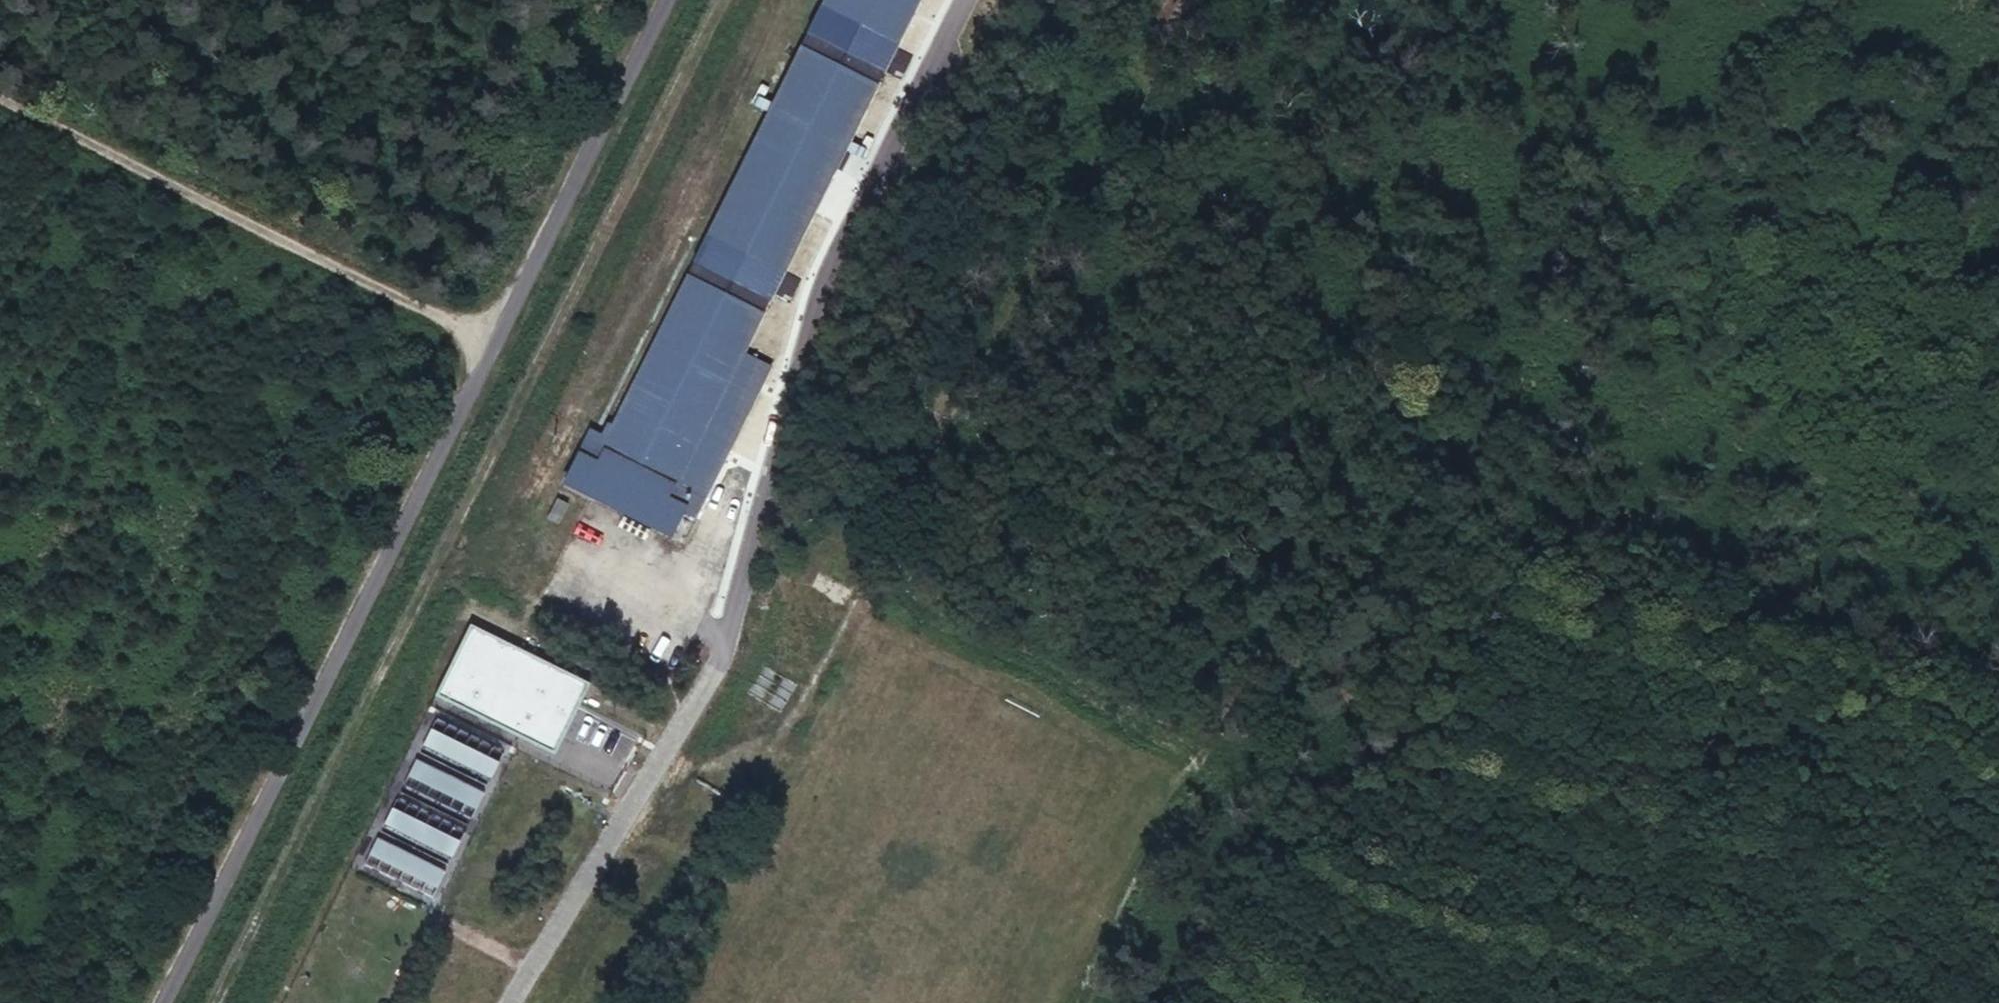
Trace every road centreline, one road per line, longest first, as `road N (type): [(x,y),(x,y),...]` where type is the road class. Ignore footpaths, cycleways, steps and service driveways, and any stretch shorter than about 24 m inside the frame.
road 1 (track): [(0,91),(500,338)]

